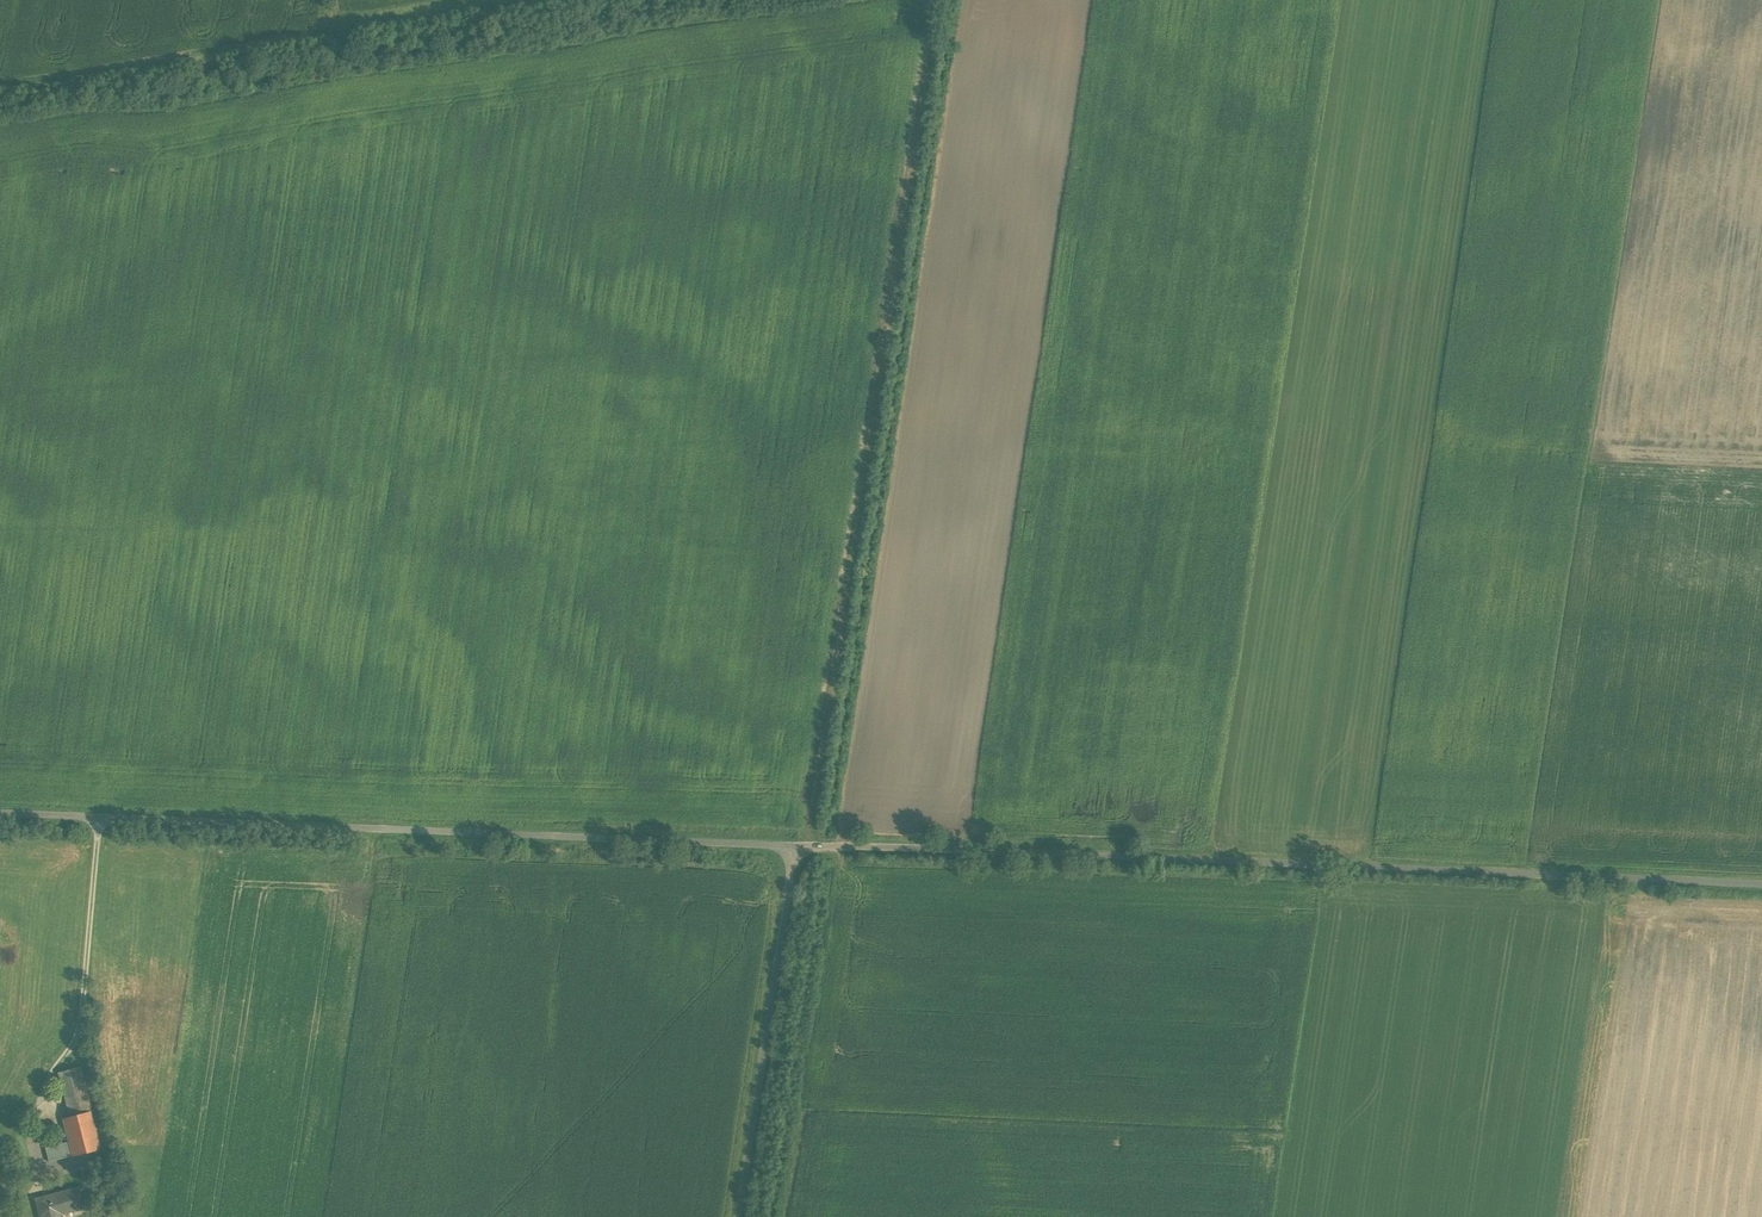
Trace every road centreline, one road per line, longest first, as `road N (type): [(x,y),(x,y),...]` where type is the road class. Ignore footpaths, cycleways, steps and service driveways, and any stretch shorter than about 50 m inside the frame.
road 1 (unclassified): [(1761,885),(795,849)]
road 2 (unclassified): [(795,849),(0,814)]
road 3 (unclassified): [(795,849),(739,1216)]

